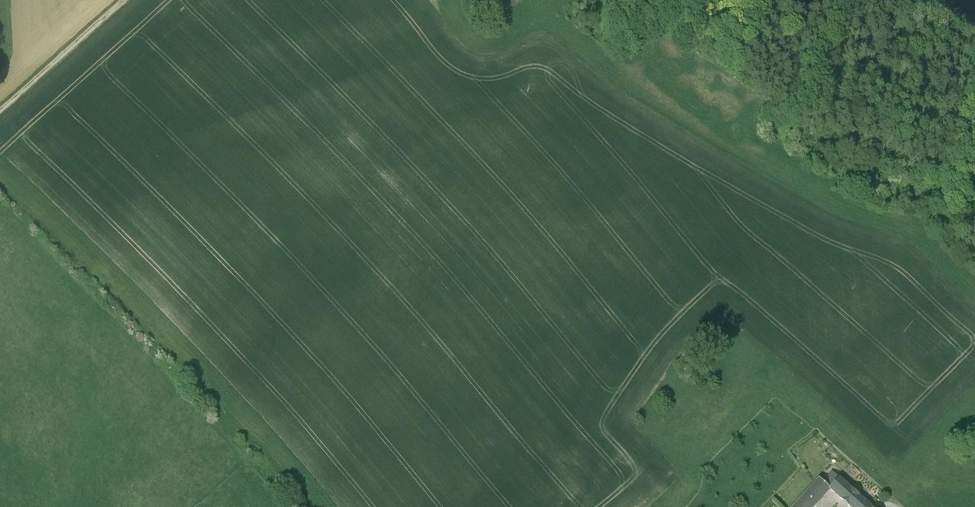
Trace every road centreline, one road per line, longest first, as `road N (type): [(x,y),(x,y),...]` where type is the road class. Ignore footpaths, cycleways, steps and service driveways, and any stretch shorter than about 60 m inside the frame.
road 1 (track): [(0,111),(121,0)]

